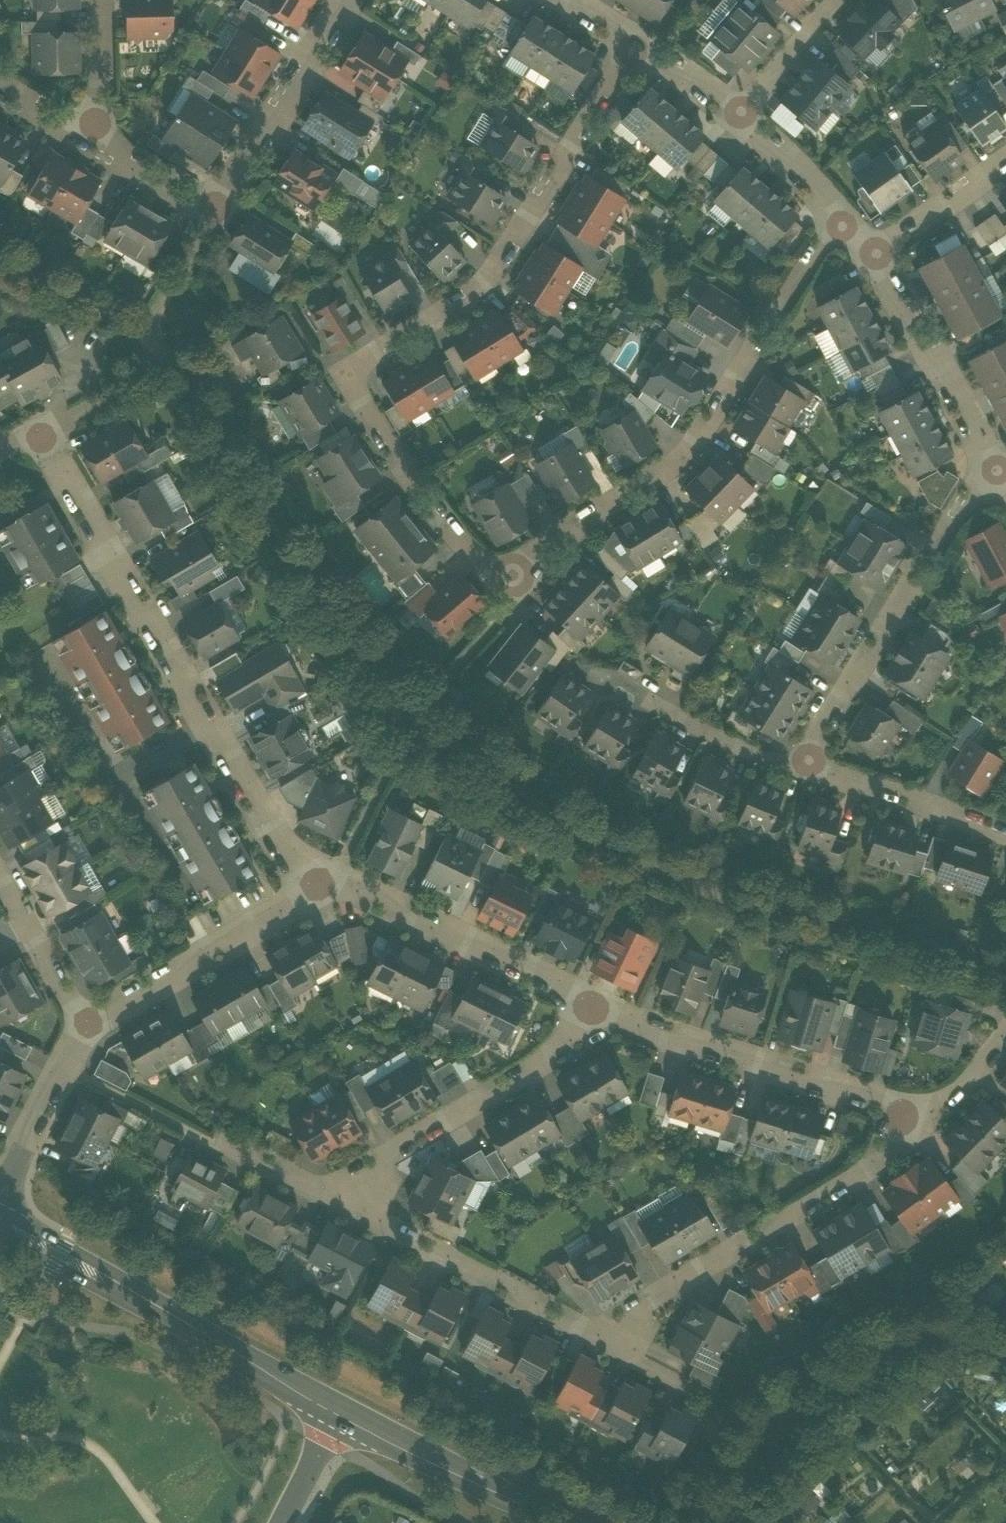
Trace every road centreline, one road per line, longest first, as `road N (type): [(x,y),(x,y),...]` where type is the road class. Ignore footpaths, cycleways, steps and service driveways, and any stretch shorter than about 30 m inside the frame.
road 1 (residential): [(634,41),(481,290),(345,374),(420,492),(513,587),(604,508),(689,450),(834,213)]
road 2 (residential): [(57,458),(280,844),(329,883)]
road 3 (residential): [(86,135),(223,210),(361,0)]
road 4 (residential): [(589,1335),(881,1160),(927,1117)]
road 5 (secondary): [(0,1223),(338,1405)]
road 6 (residential): [(797,769),(956,509),(999,471)]
road 7 (residential): [(349,1204),(383,1158),(617,1016)]
road 8 (residential): [(617,1016),(927,1117)]
road 9 (residential): [(329,883),(617,1016)]
road 10 (residential): [(329,883),(86,1024)]
road 11 (residential): [(349,1204),(589,1335)]
road 12 (secondary): [(338,1405),(560,1522)]
road 13 (residential): [(871,258),(999,471)]
road 14 (residential): [(1005,834),(797,769)]
road 15 (residential): [(86,1024),(0,1205)]
road 16 (residential): [(86,1024),(0,874)]
road 17 (residential): [(871,258),(1005,157)]
road 18 (residential): [(734,111),(830,0)]
road 19 (residential): [(734,111),(834,213)]
road 20 (residential): [(225,1142),(349,1204)]
road 21 (residential): [(100,0),(100,93),(86,135)]
road 22 (residential): [(797,769),(672,714)]
road 23 (residential): [(338,1405),(281,1522)]
road 24 (residential): [(634,41),(734,111)]

